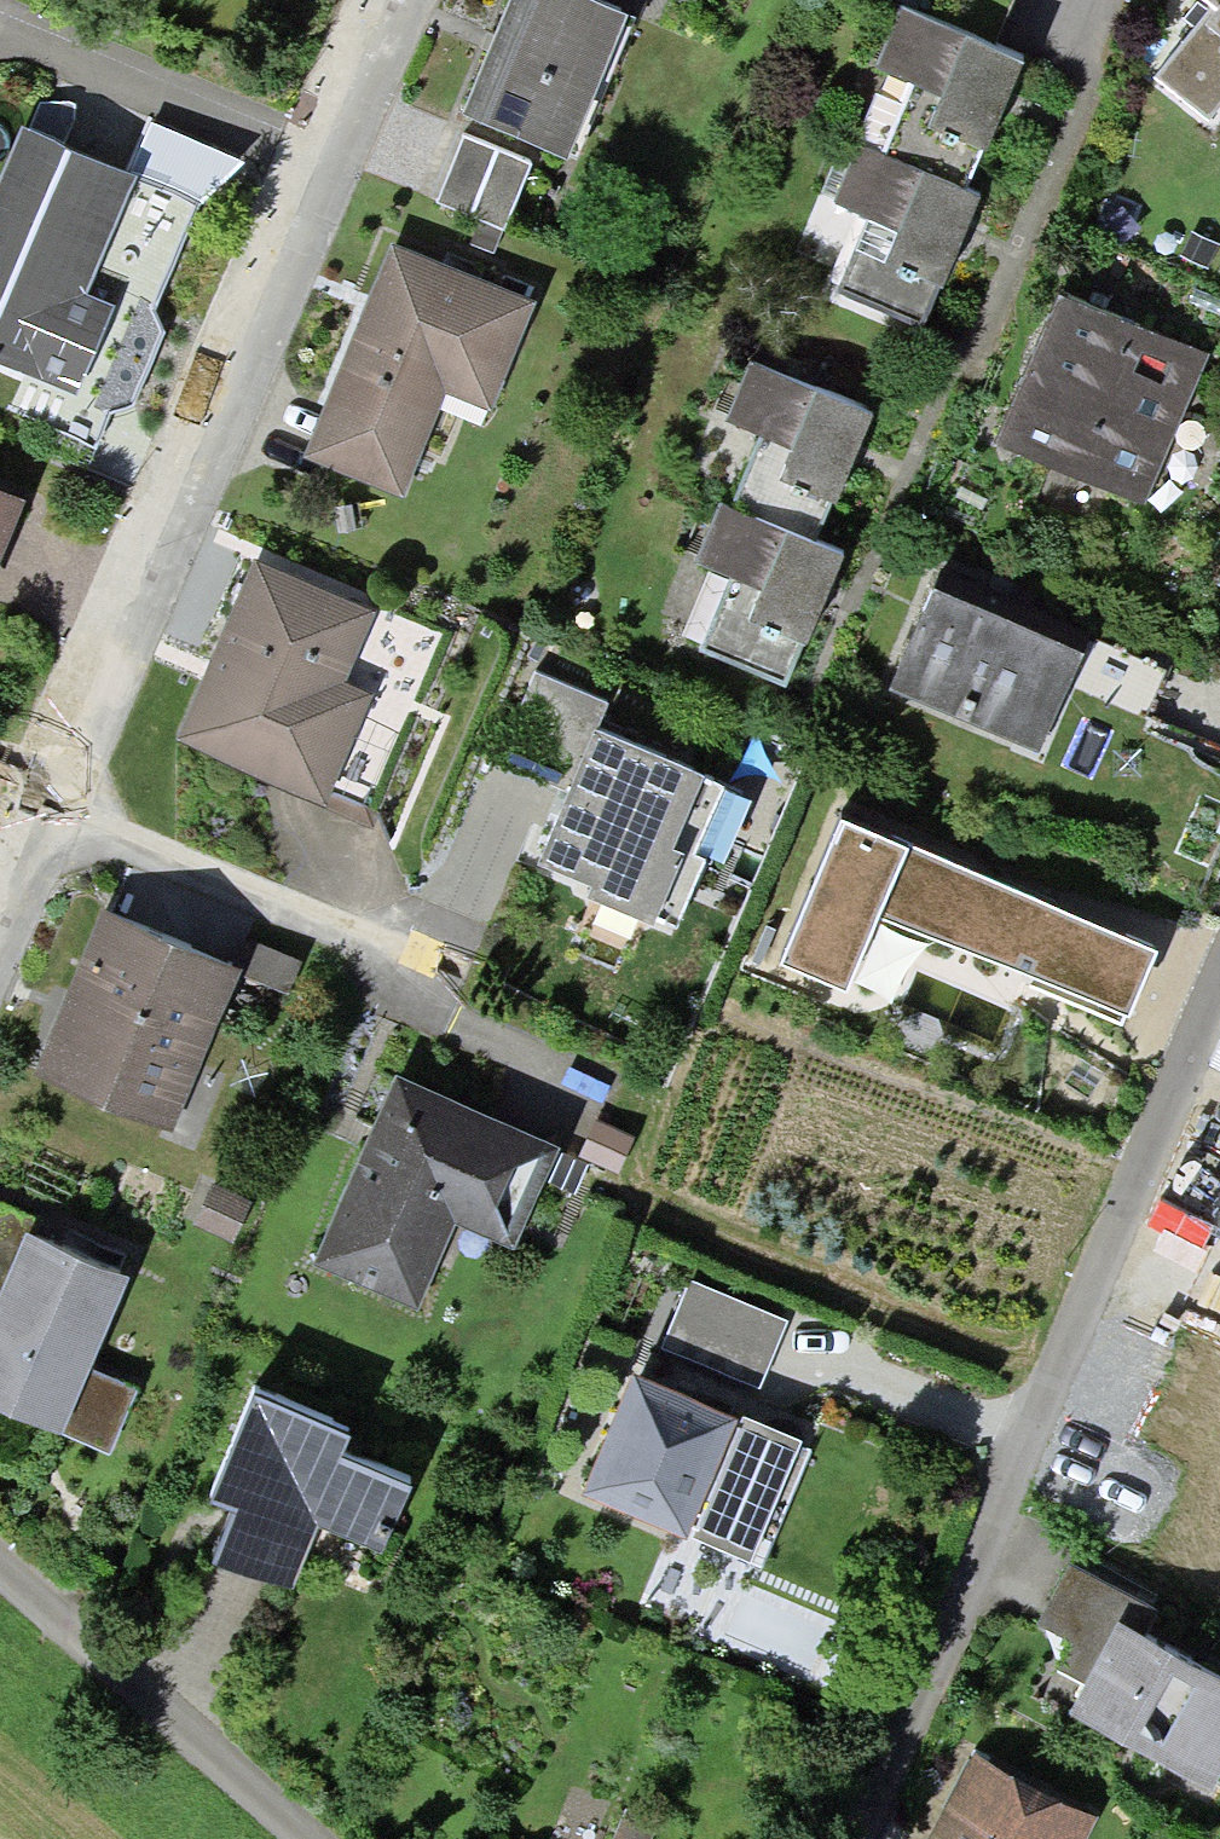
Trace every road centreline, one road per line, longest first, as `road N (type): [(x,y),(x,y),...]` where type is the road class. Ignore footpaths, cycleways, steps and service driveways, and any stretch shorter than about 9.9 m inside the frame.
road 1 (residential): [(0,901),(324,132),(390,0)]
road 2 (residential): [(1219,954),(942,1645),(853,1838)]
road 3 (residential): [(0,1565),(308,1838)]

